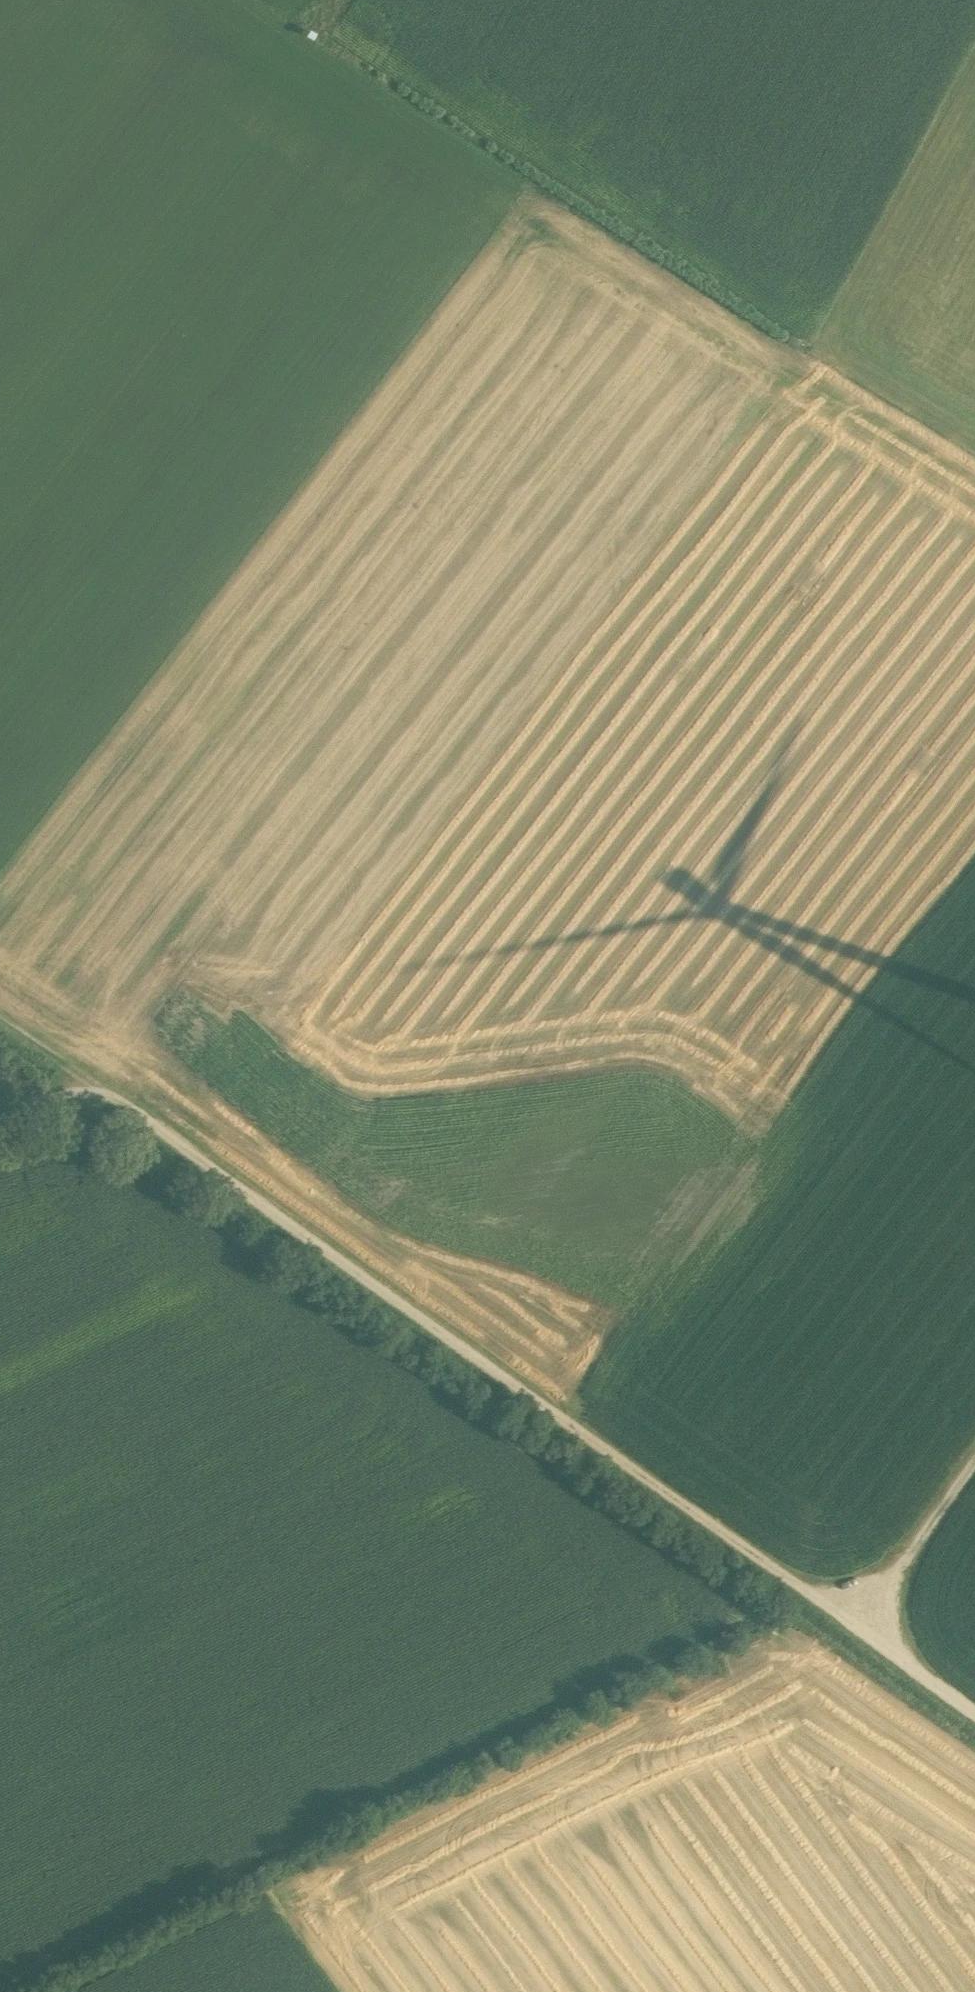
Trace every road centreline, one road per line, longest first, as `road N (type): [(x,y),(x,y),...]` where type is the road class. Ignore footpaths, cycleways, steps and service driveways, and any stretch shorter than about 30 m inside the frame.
road 1 (track): [(0,1113),(87,1088),(974,1719)]
road 2 (track): [(854,1633),(974,1464)]

